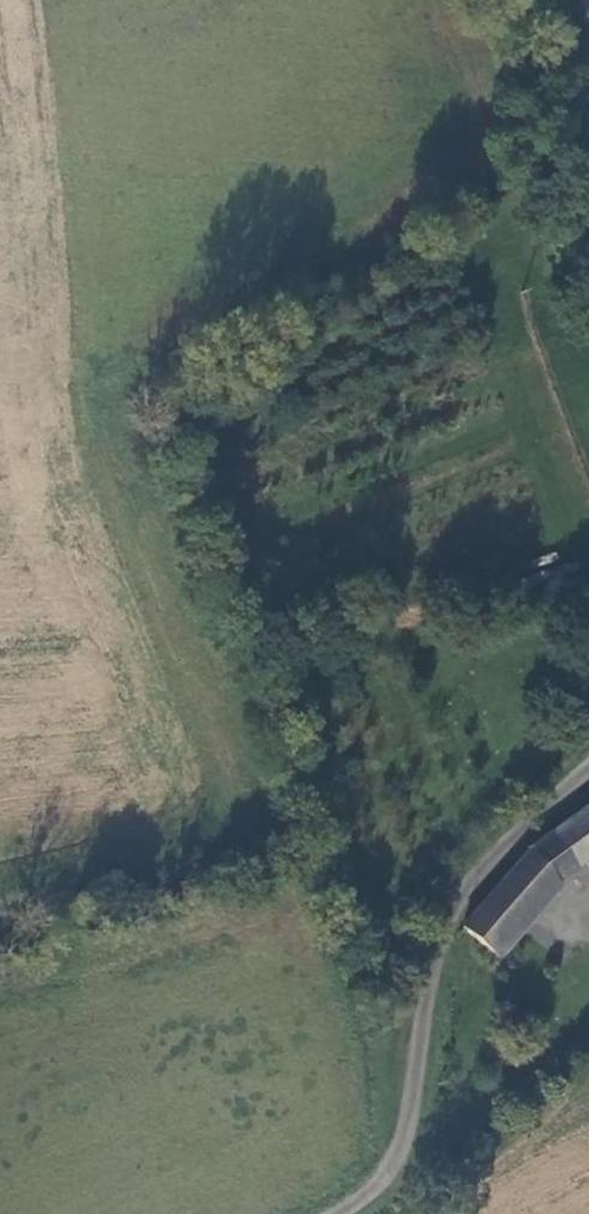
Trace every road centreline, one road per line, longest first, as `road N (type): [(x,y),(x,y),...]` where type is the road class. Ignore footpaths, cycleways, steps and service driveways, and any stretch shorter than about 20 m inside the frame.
road 1 (unclassified): [(341,1213),(374,1186),(404,1141),(430,962),(458,893),(588,765)]

